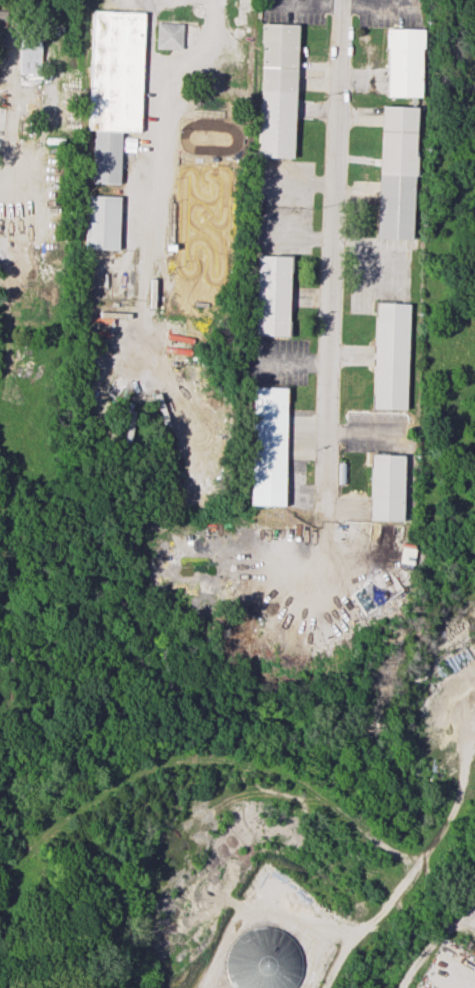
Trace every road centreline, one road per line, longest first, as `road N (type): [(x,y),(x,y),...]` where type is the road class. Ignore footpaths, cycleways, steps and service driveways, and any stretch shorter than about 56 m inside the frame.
road 1 (residential): [(340,0),(321,525)]

